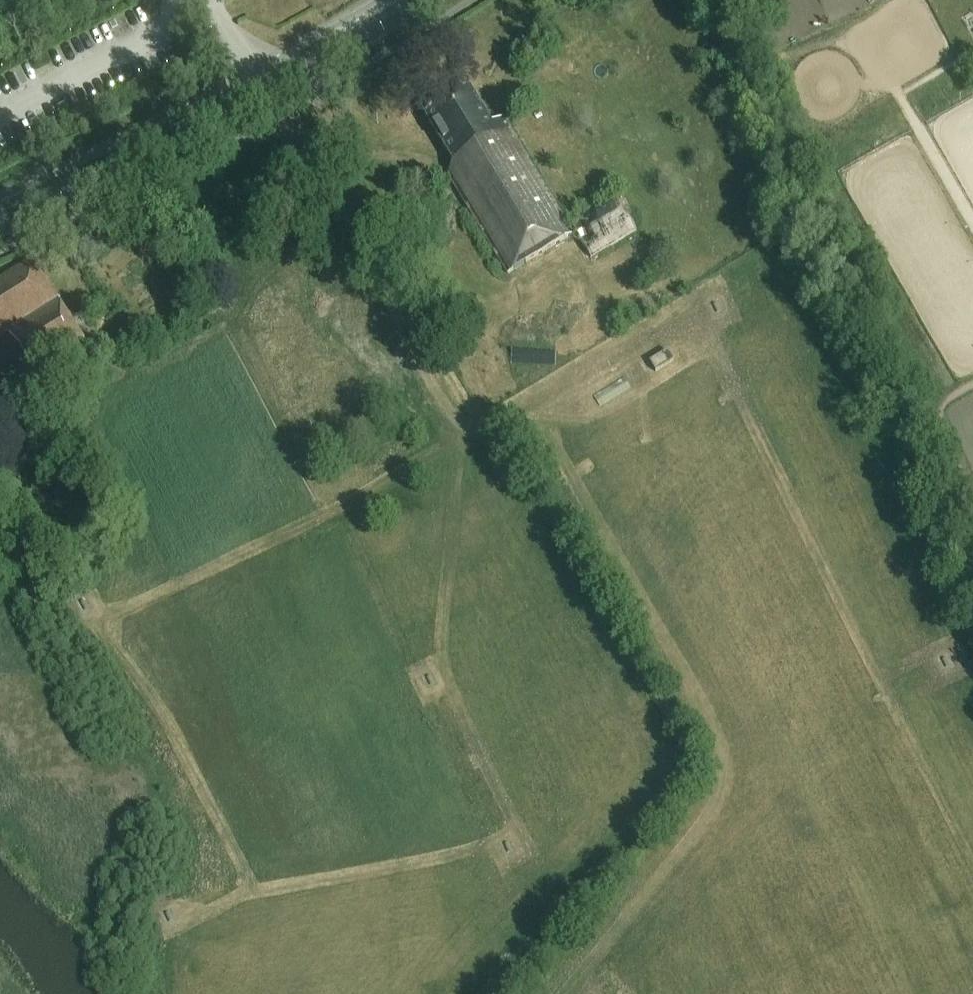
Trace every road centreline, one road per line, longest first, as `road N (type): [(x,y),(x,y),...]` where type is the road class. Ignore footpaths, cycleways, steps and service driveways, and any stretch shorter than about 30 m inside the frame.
road 1 (secondary): [(0,222),(265,93),(427,0)]
road 2 (track): [(972,388),(939,416),(972,500)]

